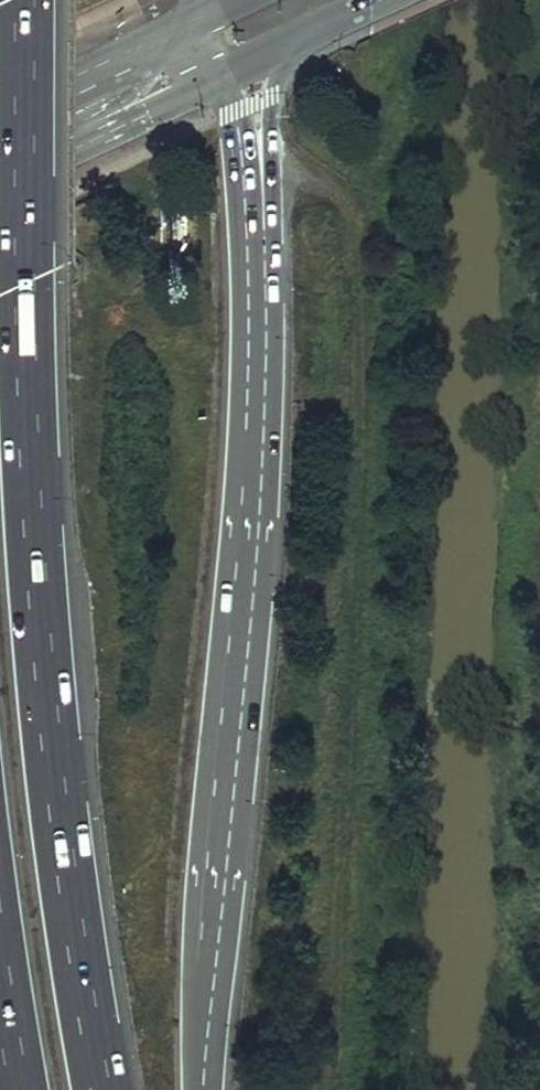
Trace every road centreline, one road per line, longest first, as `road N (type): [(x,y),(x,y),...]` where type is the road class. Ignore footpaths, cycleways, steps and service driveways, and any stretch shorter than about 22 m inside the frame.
road 1 (motorway): [(99,1089),(61,835),(30,521),(25,232),(35,0)]
road 2 (motorway): [(204,1089),(256,350),(257,210)]
road 3 (secondary): [(0,186),(218,74)]
road 4 (secondary): [(212,13),(0,116)]
road 5 (motorway): [(257,210),(271,157),(275,49)]
road 6 (motorway): [(257,210),(218,74)]

